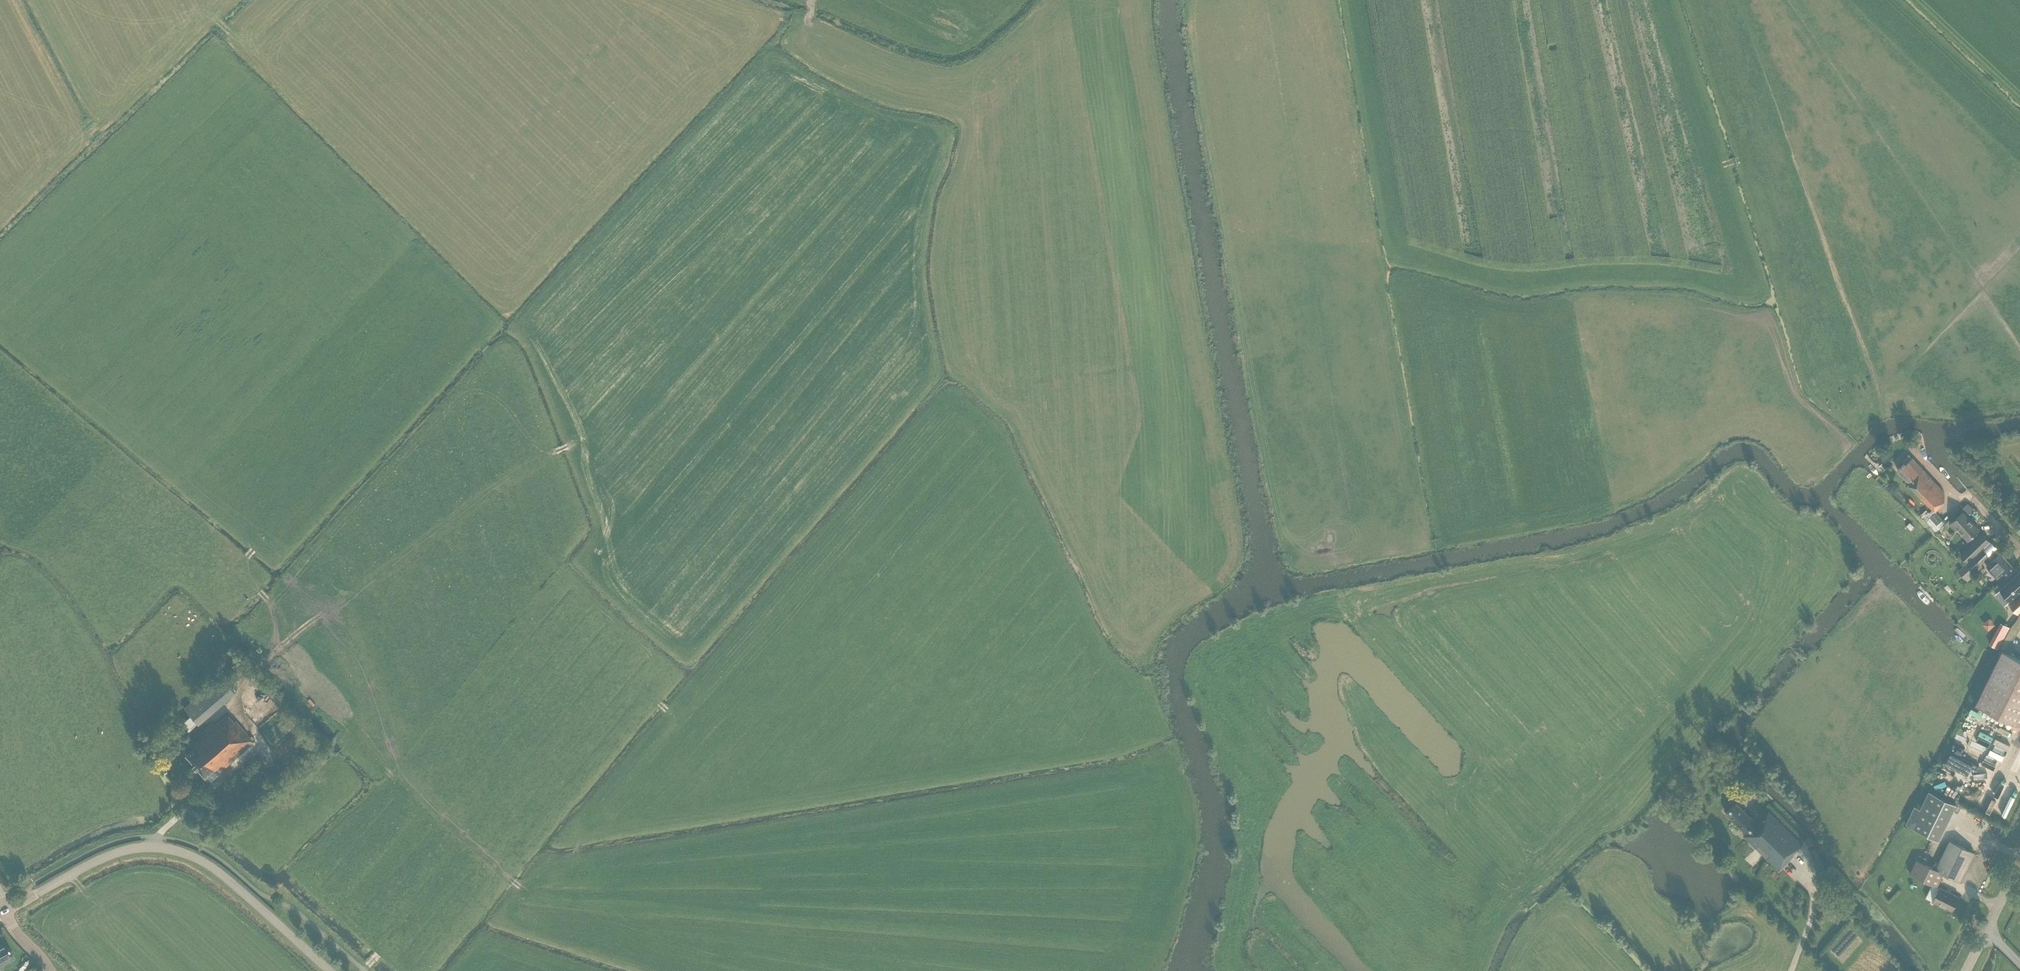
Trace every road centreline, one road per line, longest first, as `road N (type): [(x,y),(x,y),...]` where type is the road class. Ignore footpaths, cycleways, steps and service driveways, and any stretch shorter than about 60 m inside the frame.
road 1 (tertiary): [(327,970),(220,875),(186,855),(120,853),(23,902)]
road 2 (residential): [(2019,552),(1916,454)]

